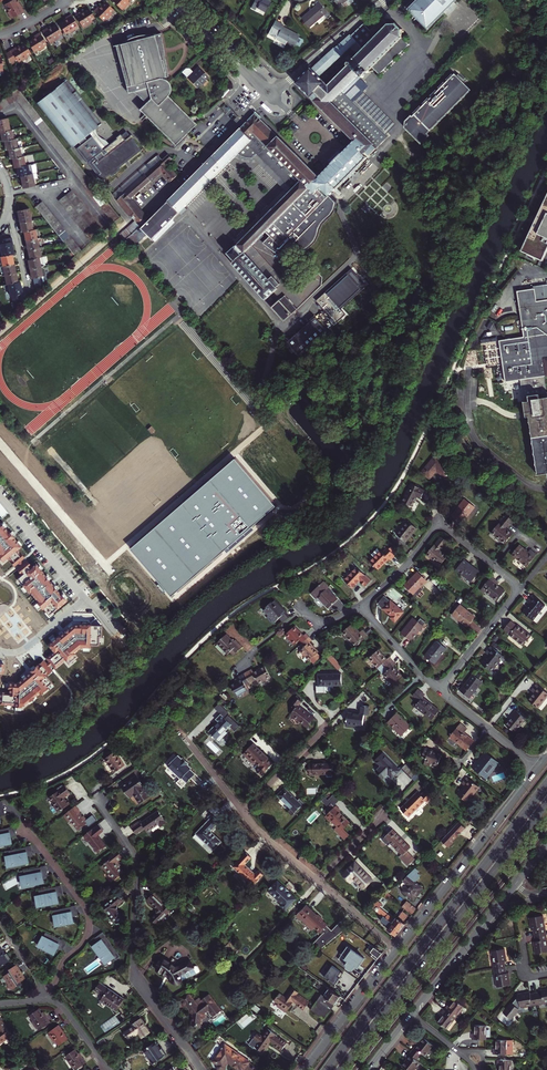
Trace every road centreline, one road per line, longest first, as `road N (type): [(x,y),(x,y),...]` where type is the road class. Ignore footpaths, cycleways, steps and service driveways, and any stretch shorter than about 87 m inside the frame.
road 1 (primary): [(546,782),(326,1069)]
road 2 (primary): [(341,1069),(546,802)]
road 3 (residential): [(200,1069),(135,974),(135,856),(97,799)]
road 4 (tertiary): [(367,1069),(546,844)]
road 5 (tertiary): [(539,767),(398,948)]
road 6 (residential): [(360,605),(440,522),(520,588)]
road 7 (residential): [(42,1000),(82,944),(89,920),(25,826)]
road 8 (residential): [(175,0),(291,113)]
road 9 (tertiary): [(398,948),(305,1069)]
road 10 (residential): [(84,599),(0,496)]
road 11 (residential): [(440,690),(520,588)]
road 12 (residential): [(539,767),(440,690)]
road 13 (residential): [(241,810),(327,726)]

